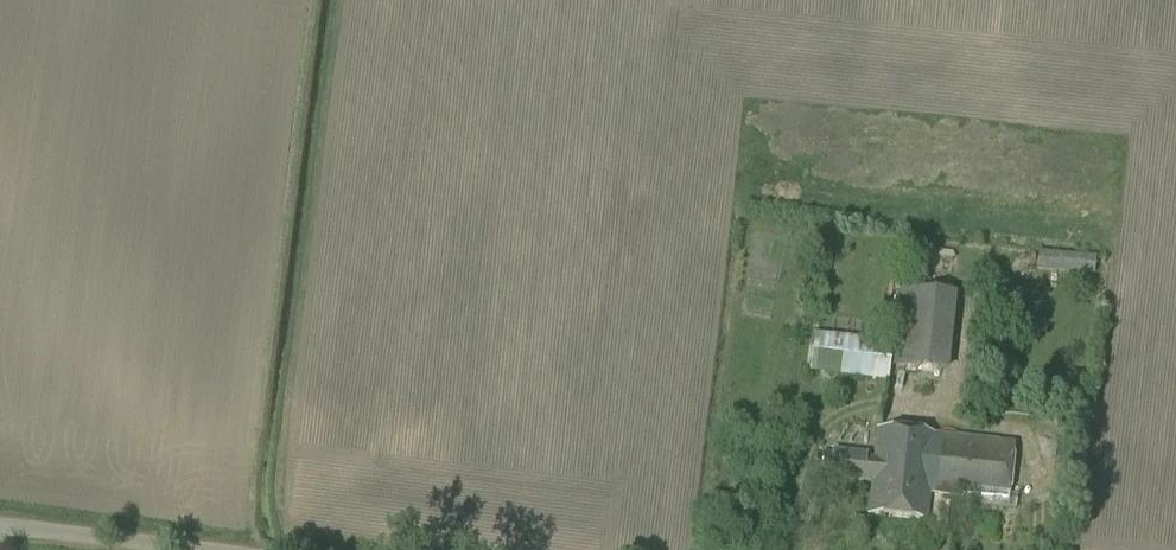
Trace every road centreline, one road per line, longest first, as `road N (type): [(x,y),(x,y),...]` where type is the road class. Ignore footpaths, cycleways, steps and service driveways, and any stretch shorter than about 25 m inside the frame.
road 1 (unclassified): [(243,549),(0,520)]

